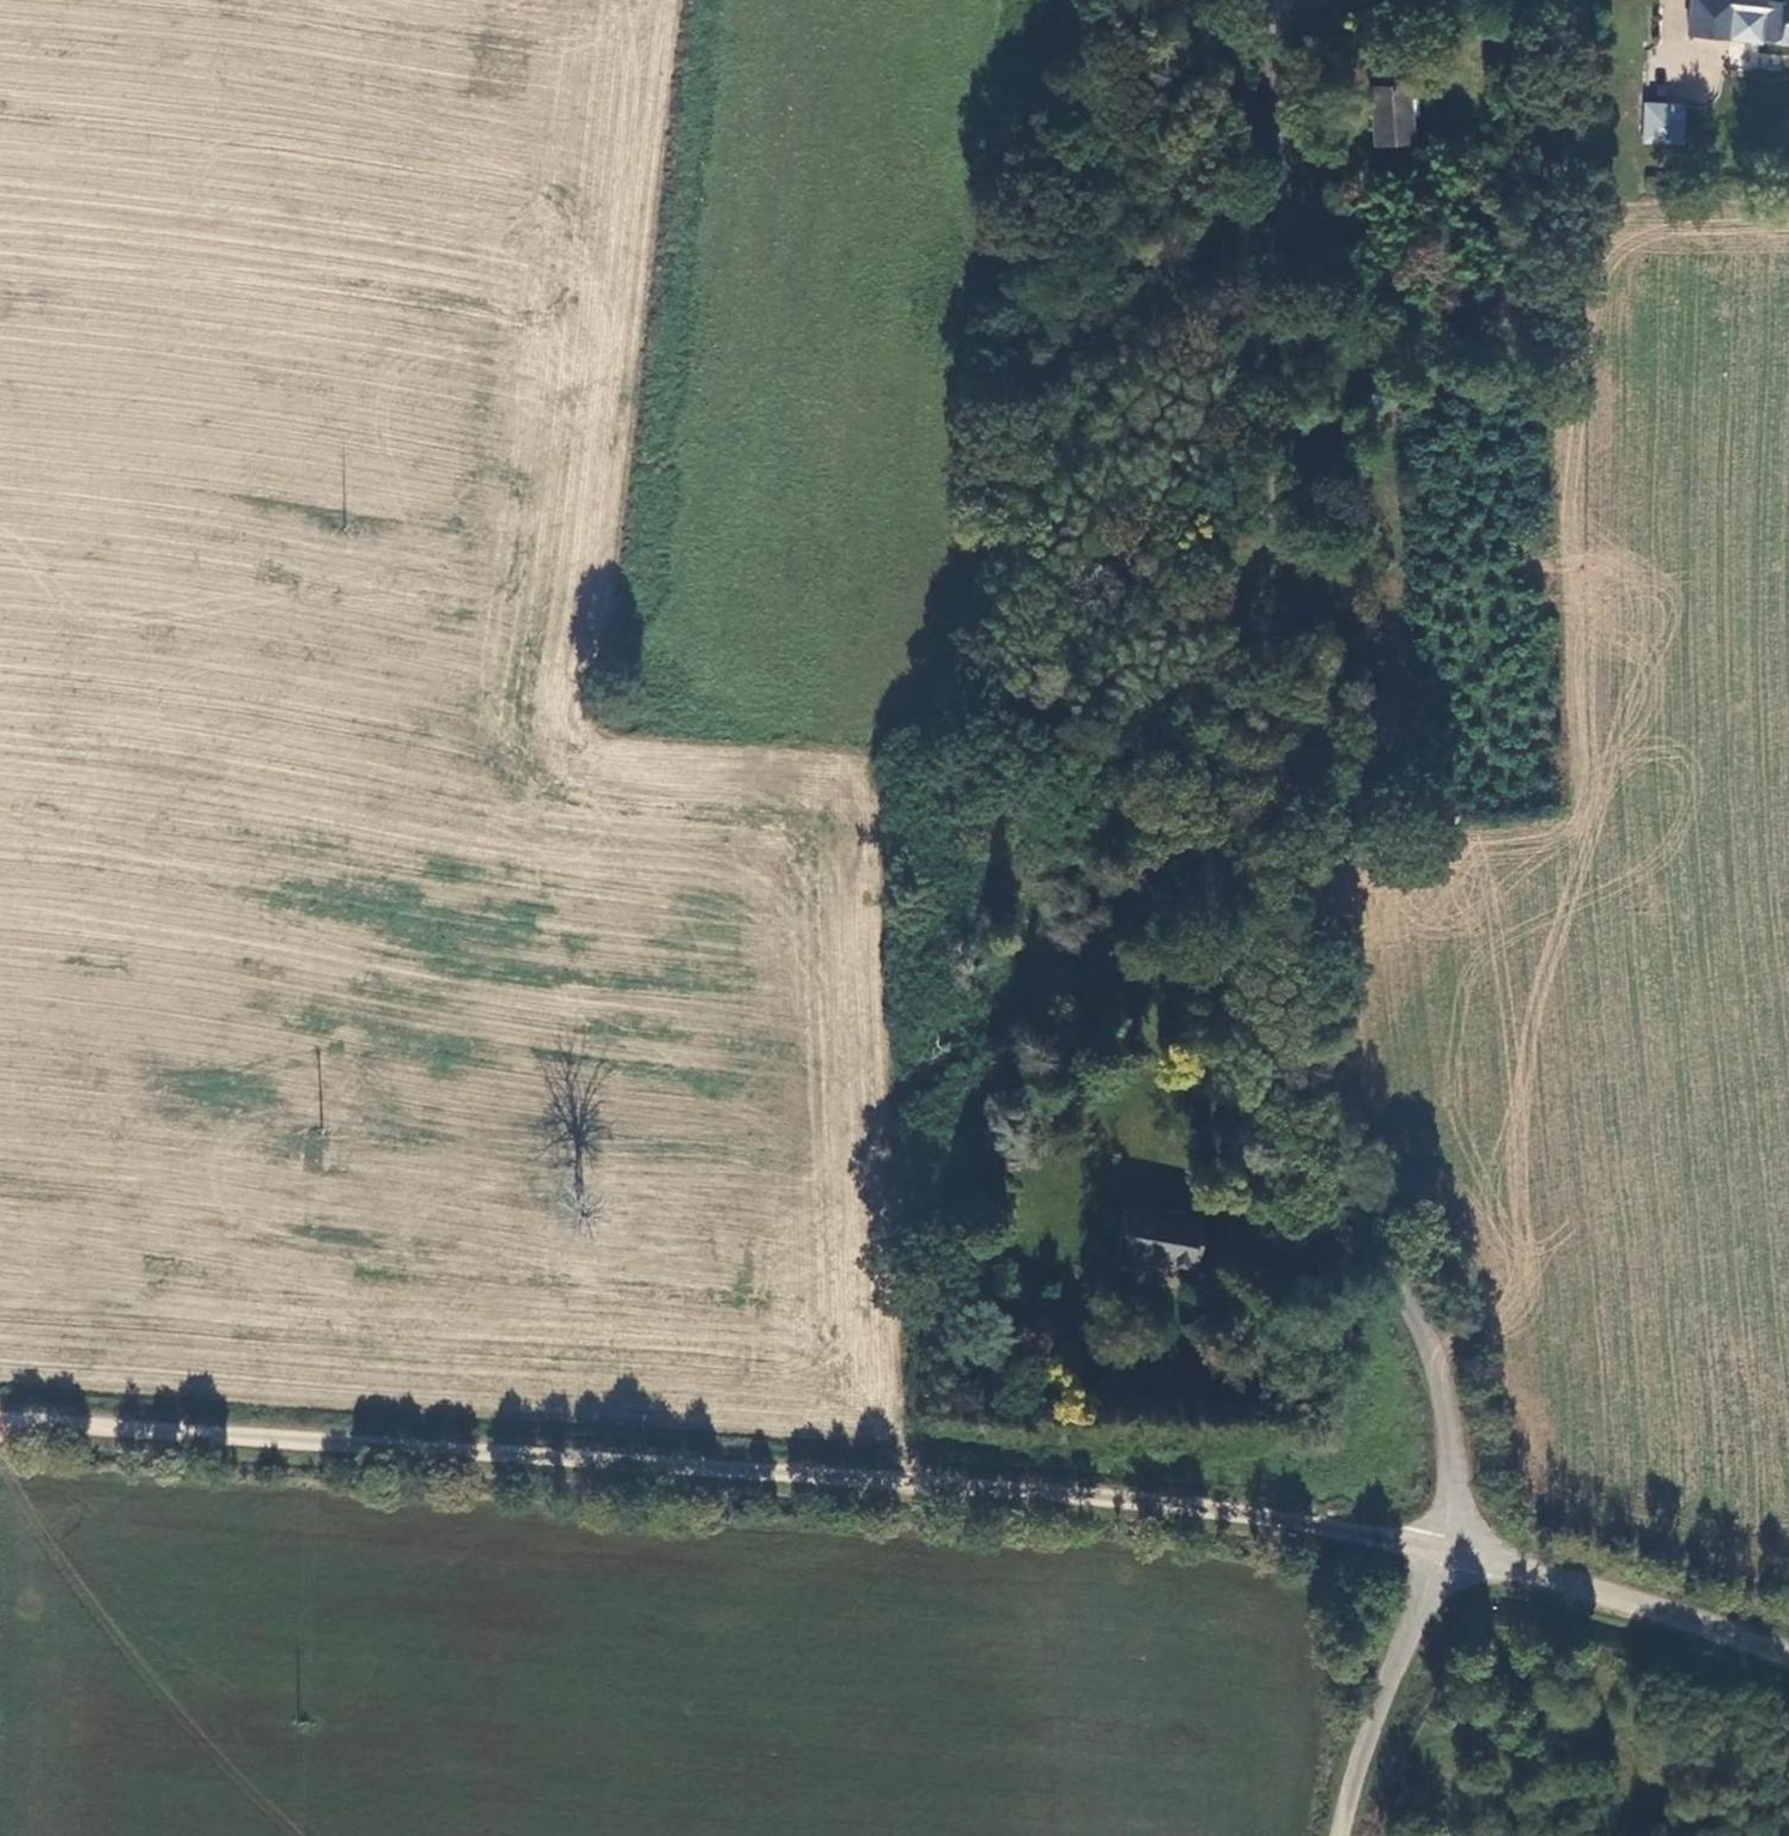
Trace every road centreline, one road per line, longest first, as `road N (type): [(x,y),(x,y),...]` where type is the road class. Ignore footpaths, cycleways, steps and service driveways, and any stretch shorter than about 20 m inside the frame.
road 1 (unclassified): [(1298,0),(1281,35),(1258,1021),(1440,1378),(1452,1441),(1448,1525),(1438,1547)]
road 2 (unclassified): [(1438,1547),(1214,1513),(0,1418)]
road 3 (unclassified): [(1788,1652),(1438,1547)]
road 4 (unclassified): [(1338,1835),(1361,1749),(1438,1547)]

